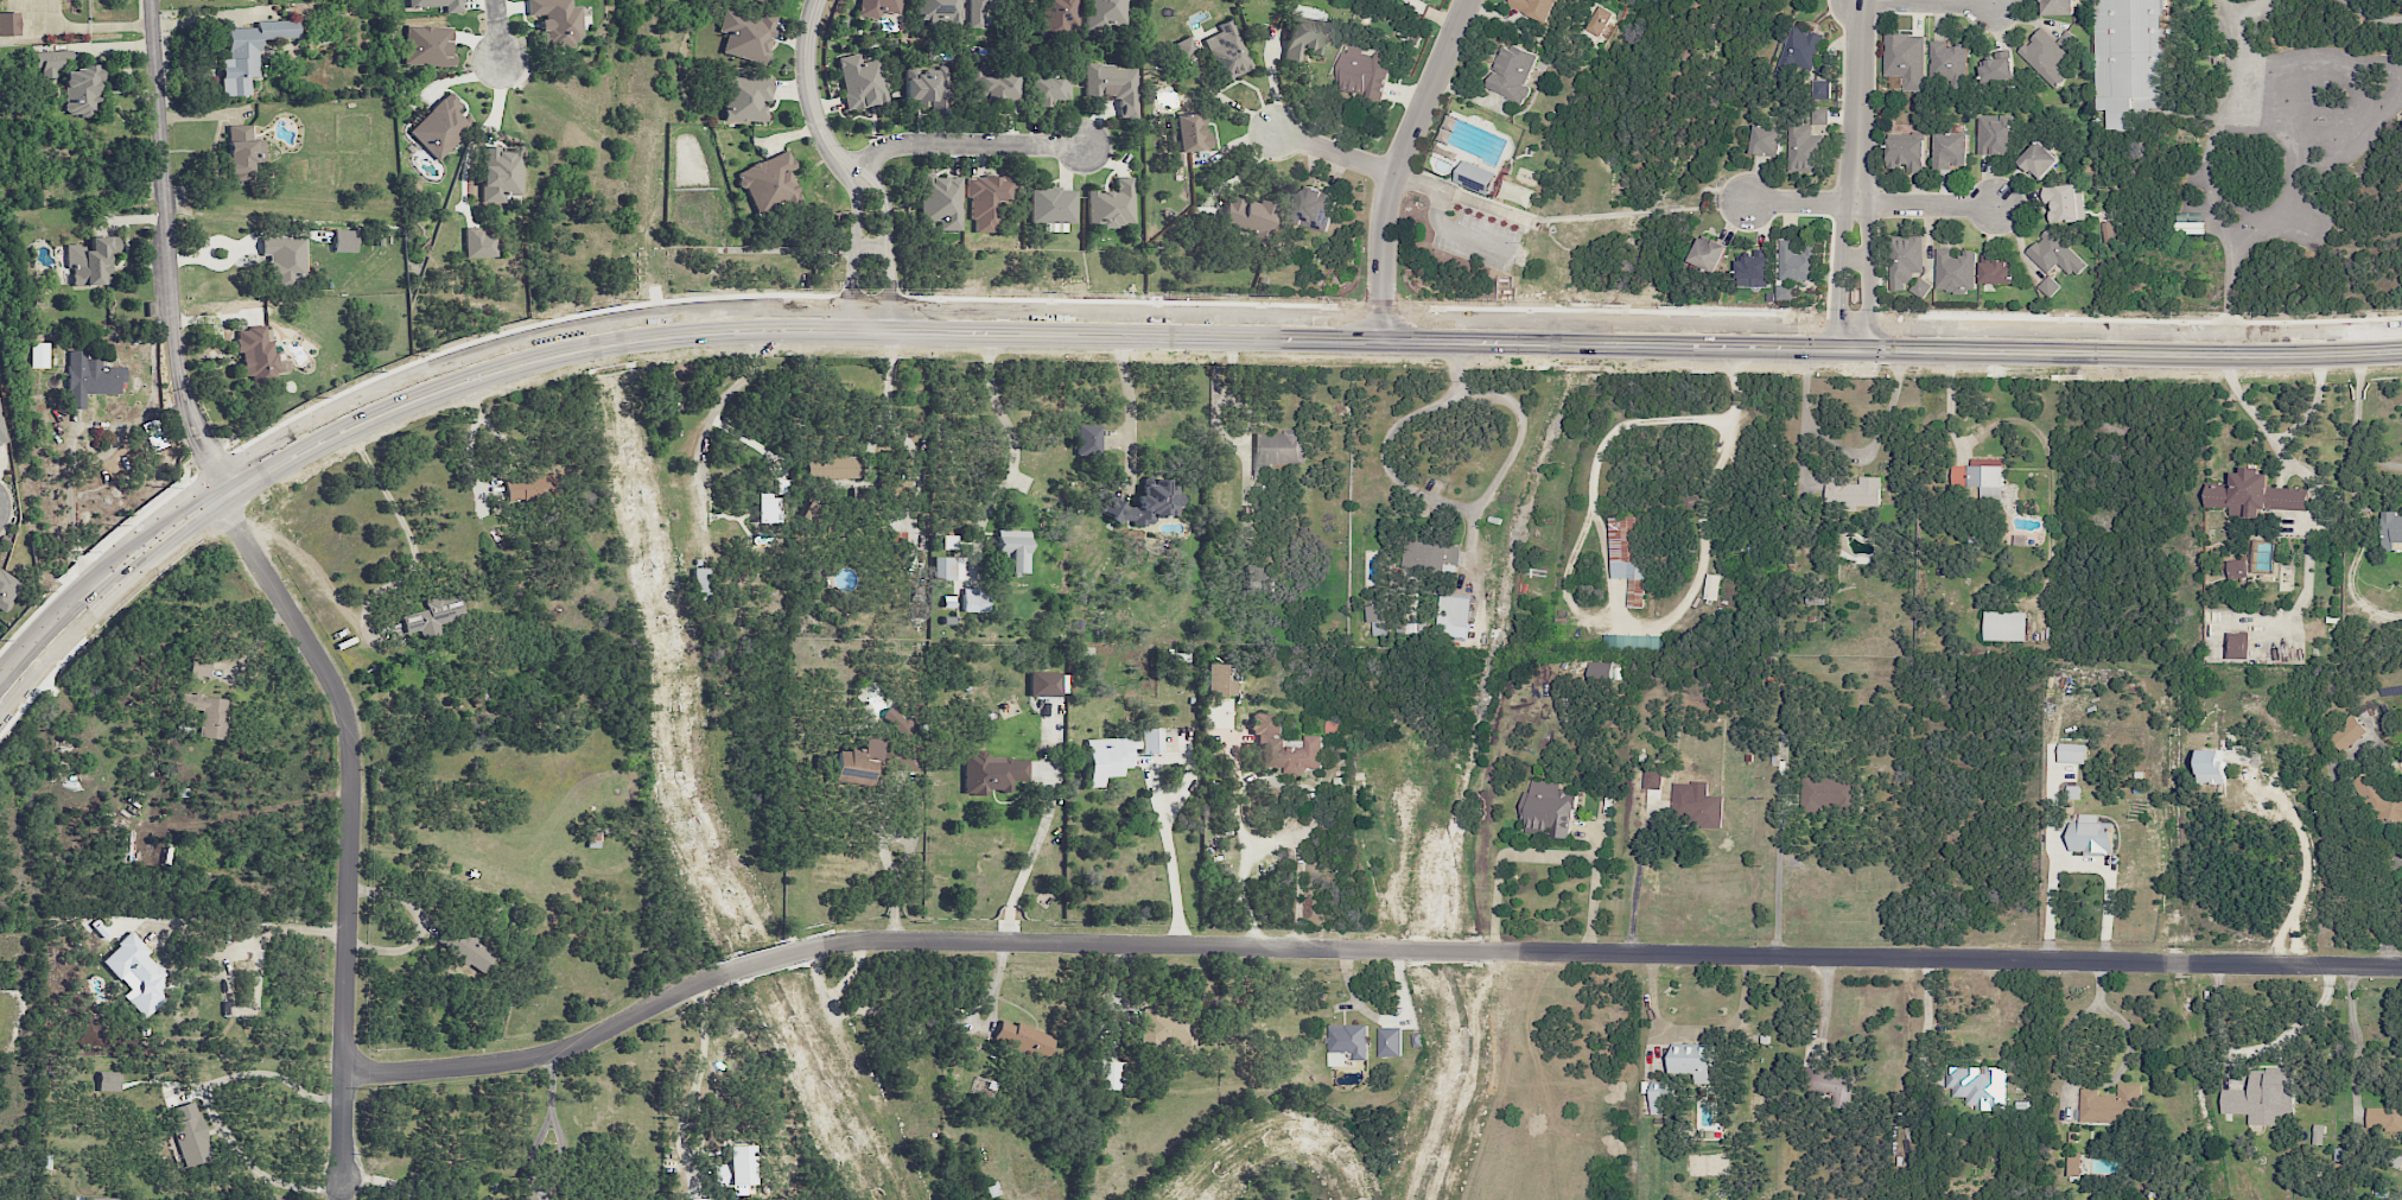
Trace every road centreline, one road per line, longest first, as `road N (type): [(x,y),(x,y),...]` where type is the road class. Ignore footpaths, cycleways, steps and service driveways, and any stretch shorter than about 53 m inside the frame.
road 1 (secondary): [(0,708),(57,640),(179,534),(303,459),(497,376),(652,343),(870,335),(2401,355)]
road 2 (residential): [(2401,966),(894,939),(763,961),(551,1050),(446,1069),(345,1071)]
road 3 (residential): [(343,1172),(349,731),(325,666),(224,508)]
road 4 (residential): [(235,501),(186,396),(152,0)]
road 5 (residential): [(1380,341),(1384,204),(1465,0)]
road 6 (residential): [(870,335),(873,216),(816,121),(807,75),(818,0)]
road 7 (residential): [(1996,207),(1747,201)]
road 8 (residential): [(849,176),(904,145),(1086,147)]
road 9 (residential): [(1856,157),(1841,222),(1837,349)]
road 10 (residential): [(1872,349),(1856,157)]
road 11 (residential): [(1856,157),(1862,0)]
road 12 (residential): [(1392,172),(1277,133)]

